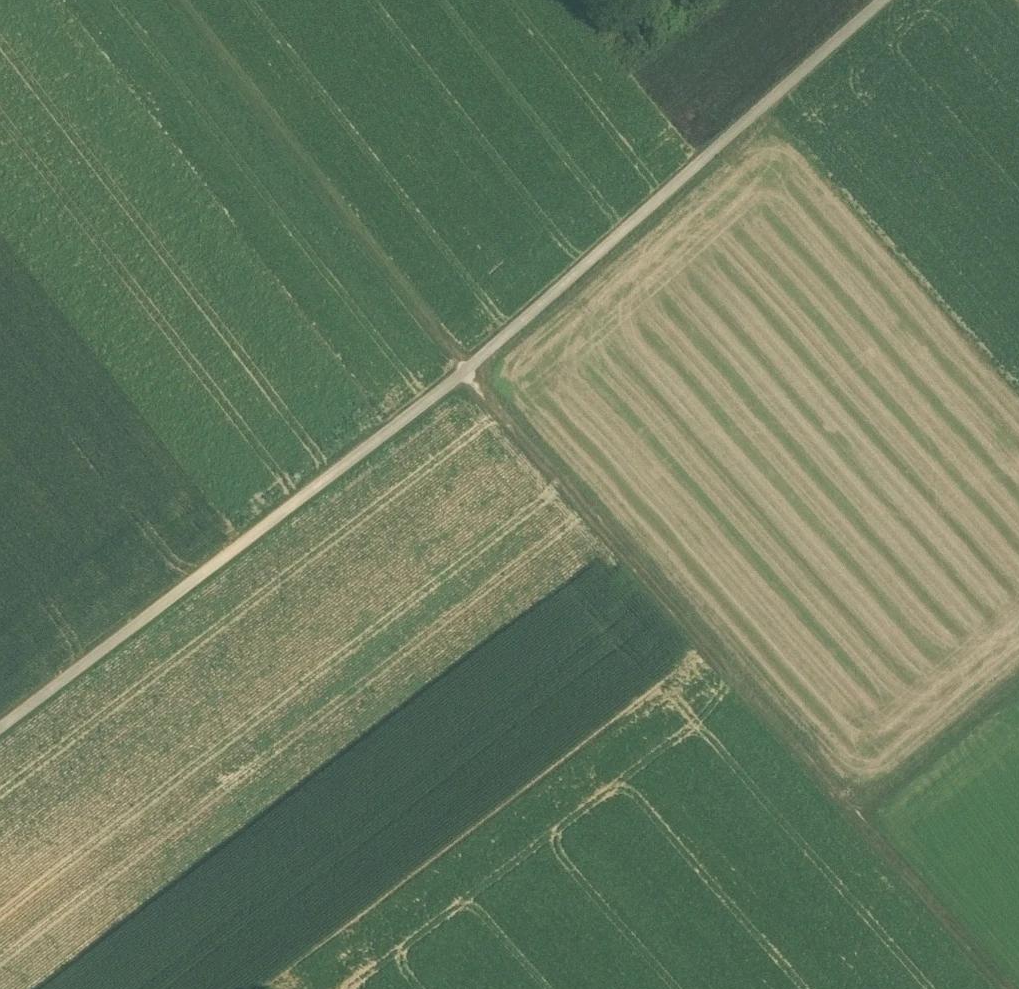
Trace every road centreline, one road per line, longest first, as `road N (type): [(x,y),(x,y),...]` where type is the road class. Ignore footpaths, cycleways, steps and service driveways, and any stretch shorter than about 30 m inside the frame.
road 1 (track): [(1018,986),(464,375)]
road 2 (track): [(464,375),(0,730)]
road 3 (track): [(884,0),(464,375)]
road 4 (track): [(464,375),(182,0)]
road 5 (track): [(874,824),(1018,706)]

